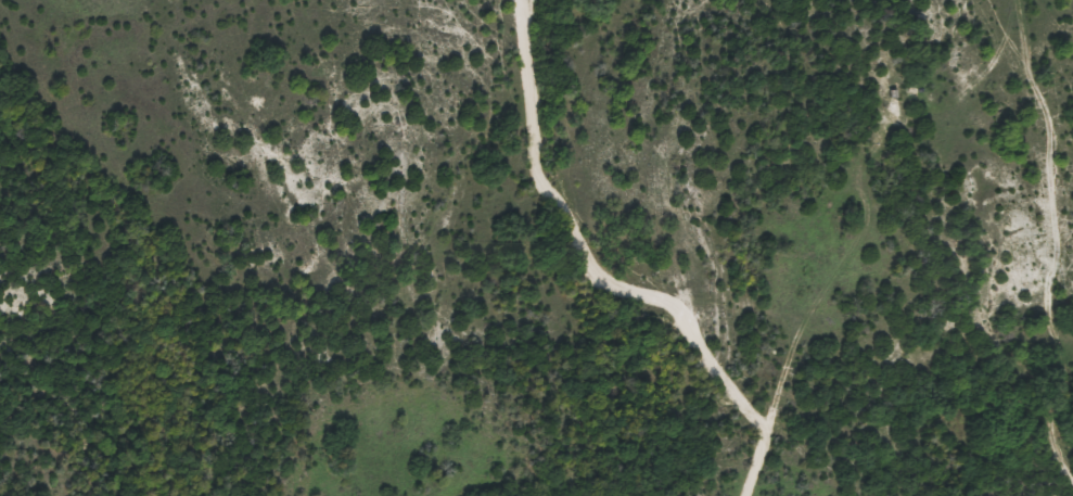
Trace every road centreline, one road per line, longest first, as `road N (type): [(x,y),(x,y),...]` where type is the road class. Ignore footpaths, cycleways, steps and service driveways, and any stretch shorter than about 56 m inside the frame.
road 1 (residential): [(750,431),(678,313),(593,275),(547,204),(531,151),(510,0)]

